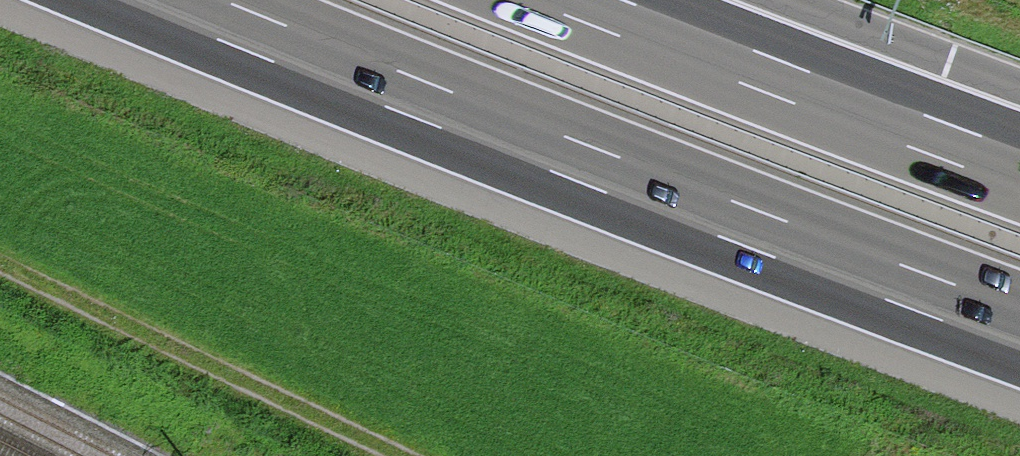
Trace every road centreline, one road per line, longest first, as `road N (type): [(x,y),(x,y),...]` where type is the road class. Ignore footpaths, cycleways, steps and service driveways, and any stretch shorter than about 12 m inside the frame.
road 1 (motorway): [(174,0),(1019,328)]
road 2 (motorway): [(1019,168),(579,0)]
road 3 (track): [(399,455),(0,263)]

